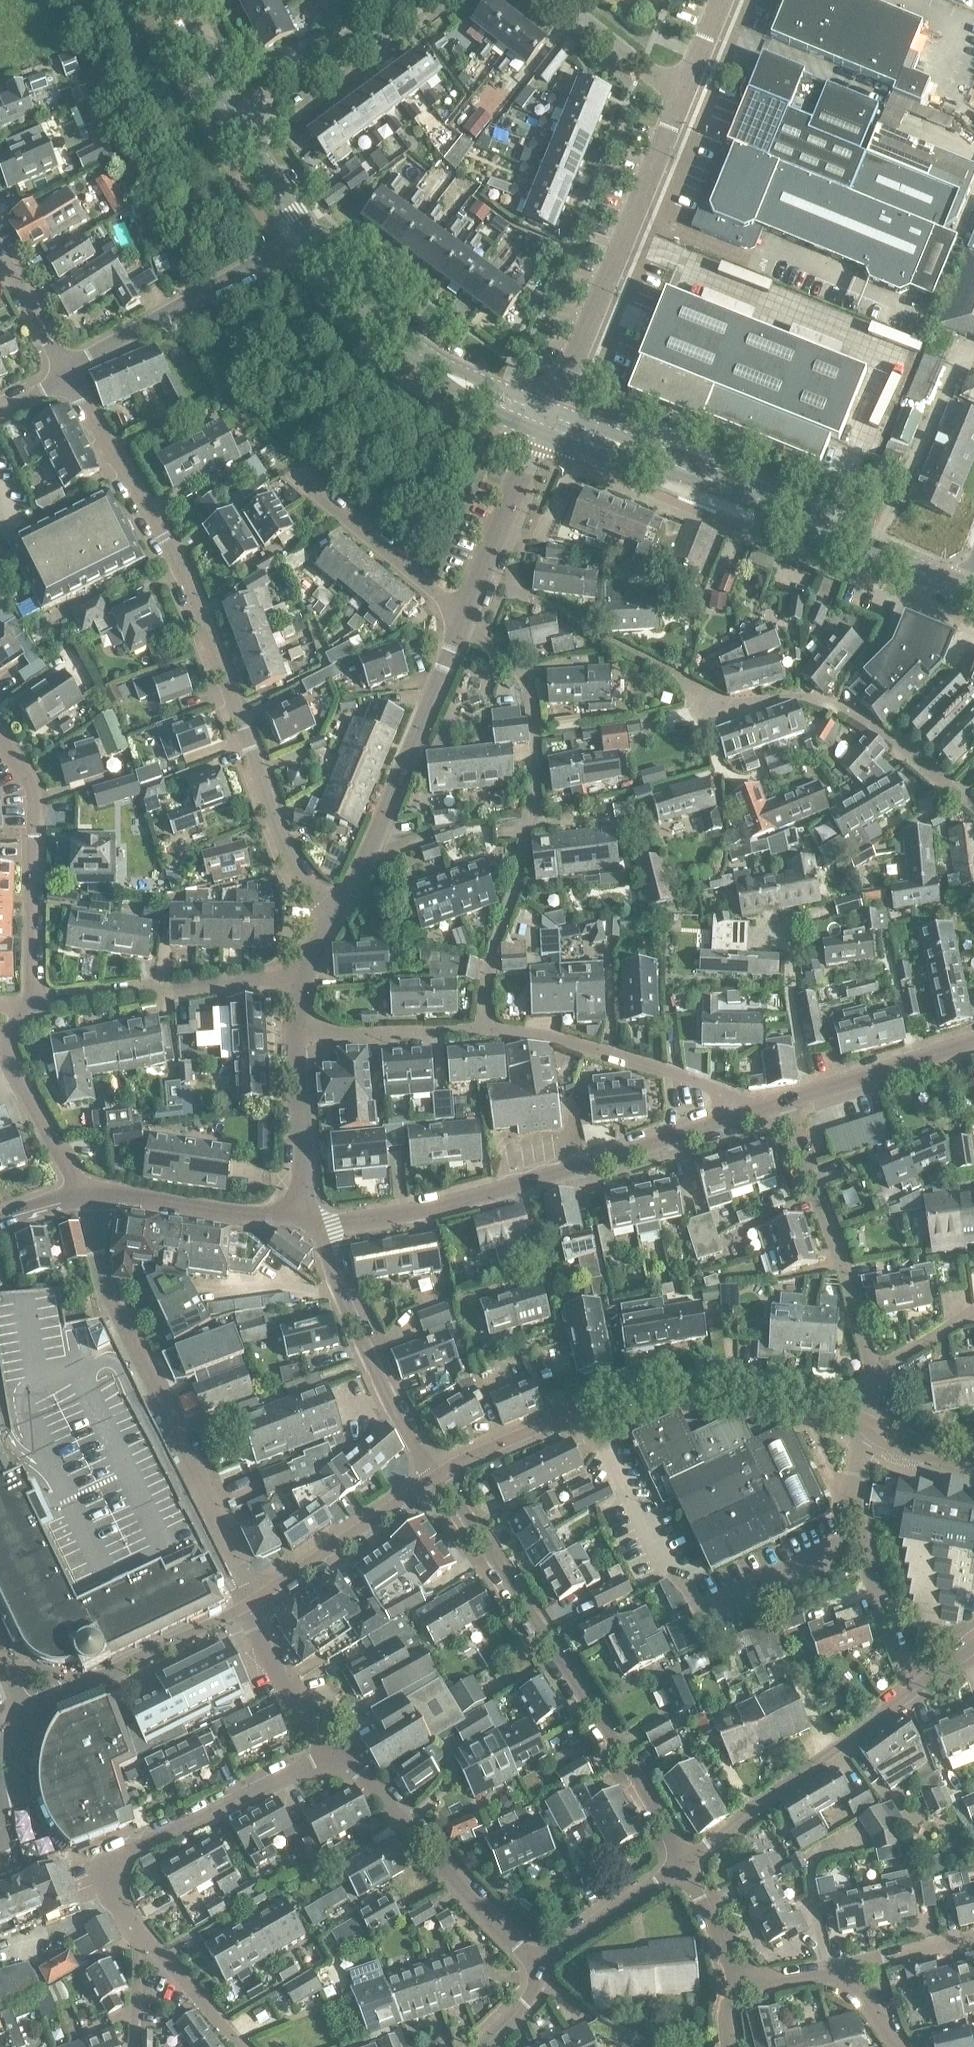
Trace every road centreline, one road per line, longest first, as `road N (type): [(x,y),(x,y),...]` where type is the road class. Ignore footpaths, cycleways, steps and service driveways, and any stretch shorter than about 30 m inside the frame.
road 1 (residential): [(336,912),(281,844),(250,738),(158,529),(63,369)]
road 2 (residential): [(682,1867),(663,1818),(438,1475)]
road 3 (secondary): [(965,590),(543,419)]
road 4 (residential): [(486,1030),(487,959),(522,851),(537,718),(523,675),(462,621)]
road 5 (residential): [(88,1193),(105,1289),(255,1599)]
road 6 (residential): [(740,1115),(457,1200),(317,1223)]
road 7 (unclassified): [(543,419),(683,87)]
road 8 (residential): [(973,811),(894,739),(839,708),(795,697),(723,704),(664,670)]
road 9 (residential): [(139,1939),(101,1864),(337,1747)]
road 10 (residential): [(336,912),(397,788),(462,621)]
road 11 (residential): [(551,1422),(618,1394),(675,1388),(855,1416)]
road 12 (residential): [(682,1867),(925,1682)]
road 13 (secondary): [(543,419),(449,379),(362,303),(308,237)]
road 14 (residential): [(536,1961),(337,1747)]
road 15 (residential): [(873,1375),(847,1280),(778,1102)]
road 16 (residential): [(438,1475),(389,1401),(317,1223)]
road 17 (residential): [(864,1422),(854,1497),(860,1540),(905,1671),(925,1682)]
road 18 (unclassified): [(63,369),(308,237)]
road 19 (residential): [(40,1005),(35,801),(0,737)]
road 20 (residential): [(486,1030),(557,1037),(672,1073),(723,1093),(740,1115)]
road 21 (residential): [(40,1005),(256,980),(300,984)]
road 22 (residential): [(241,131),(429,0)]
road 23 (residential): [(462,621),(292,476)]
road 24 (residential): [(255,1599),(438,1475)]
road 25 (residential): [(300,1214),(88,1193)]
road 26 (residential): [(299,1035),(486,1030)]
road 27 (residential): [(462,621),(530,447)]
road 28 (residential): [(337,1747),(287,1691),(243,1607),(255,1599)]
road 29 (residential): [(88,1193),(34,1112),(0,1034)]
road 30 (residential): [(300,1214),(299,1035)]
road 31 (residential): [(973,1041),(806,1093)]
road 32 (residential): [(536,1961),(682,1867)]
road 33 (residential): [(806,1093),(778,923)]
road 34 (residential): [(683,87),(641,68),(555,0)]
road 35 (residential): [(240,2046),(139,1939)]
road 36 (secondary): [(241,131),(174,0)]
road 37 (residential): [(833,1970),(973,1937)]
road 38 (residential): [(63,369),(0,251)]
road 39 (residential): [(733,1983),(682,1867)]
road 40 (secondary): [(308,237),(241,131)]
road 41 (residential): [(438,1475),(551,1422)]
road 42 (residential): [(864,1422),(891,1447),(973,1466)]

